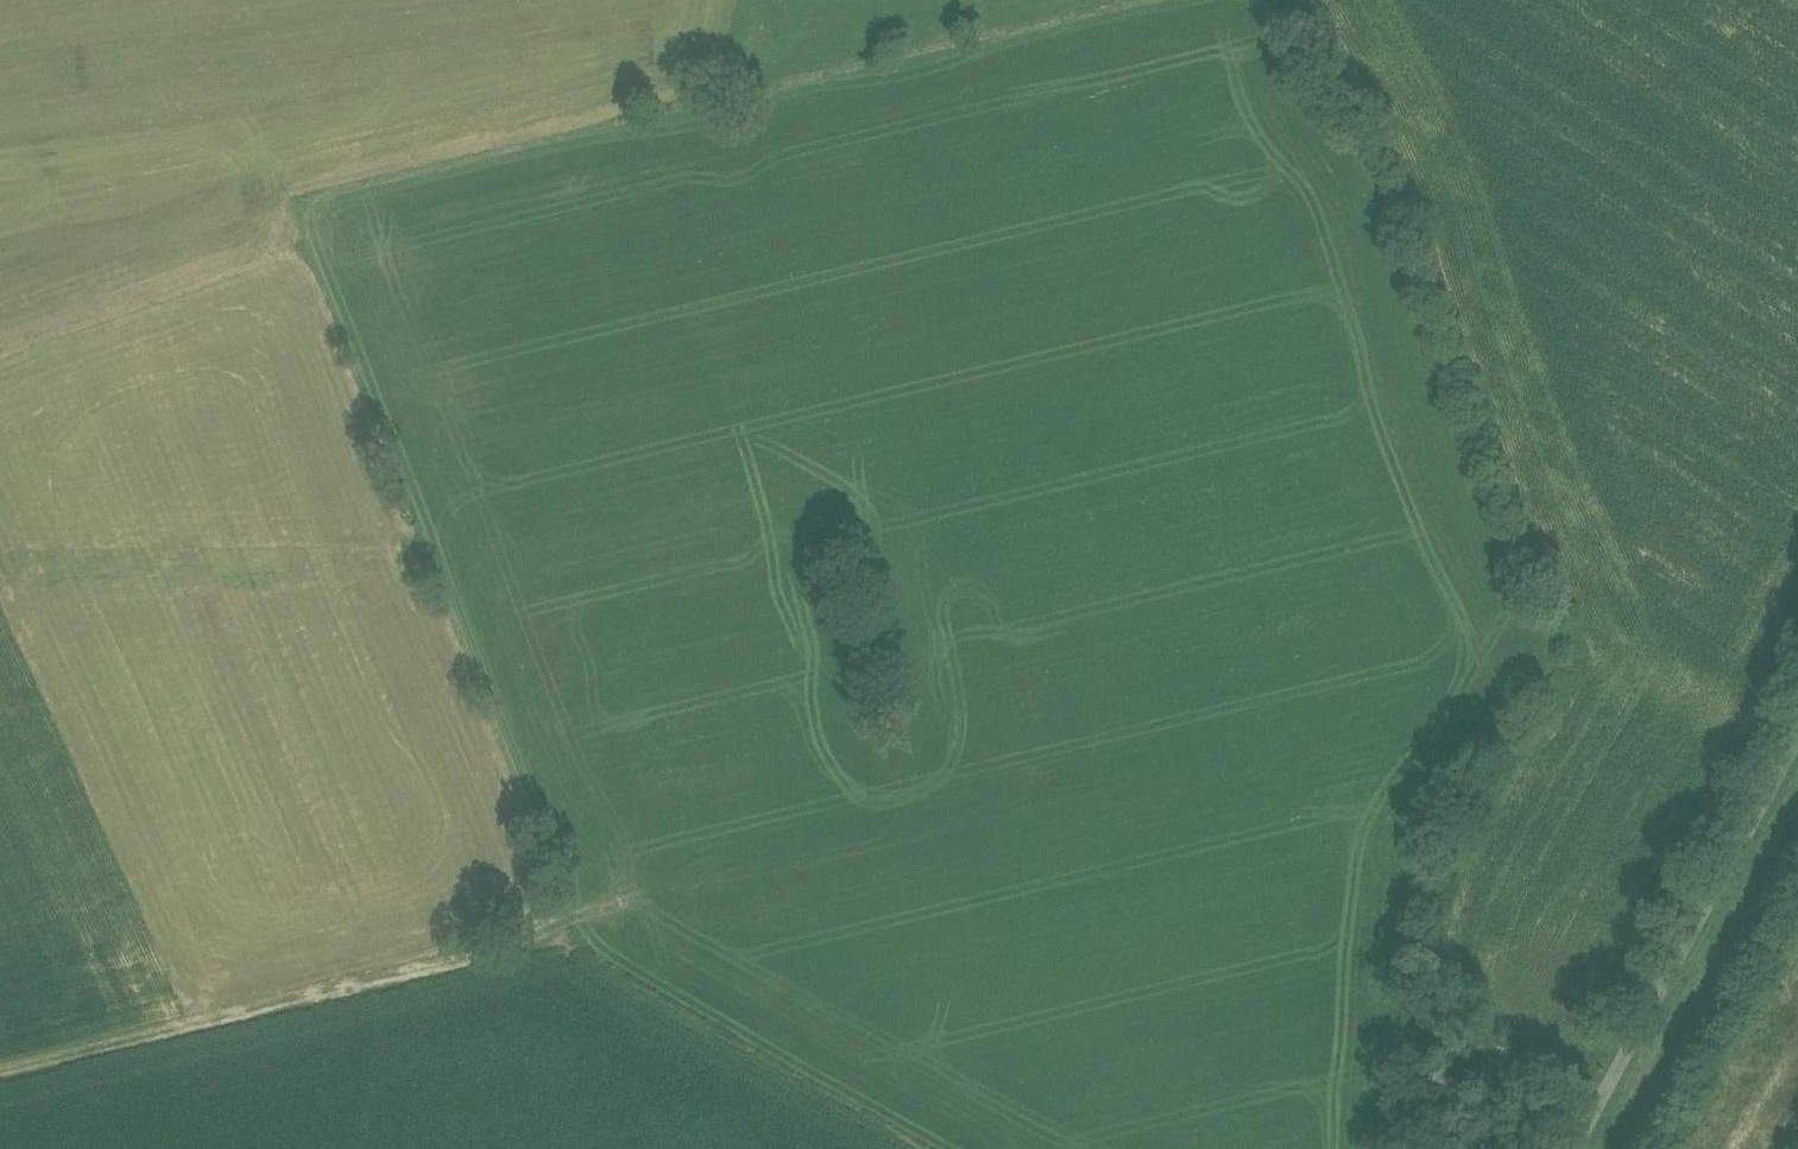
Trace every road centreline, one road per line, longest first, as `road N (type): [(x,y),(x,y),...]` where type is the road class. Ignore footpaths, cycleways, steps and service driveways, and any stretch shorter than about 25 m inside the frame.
road 1 (unclassified): [(1797,774),(1596,1148)]

